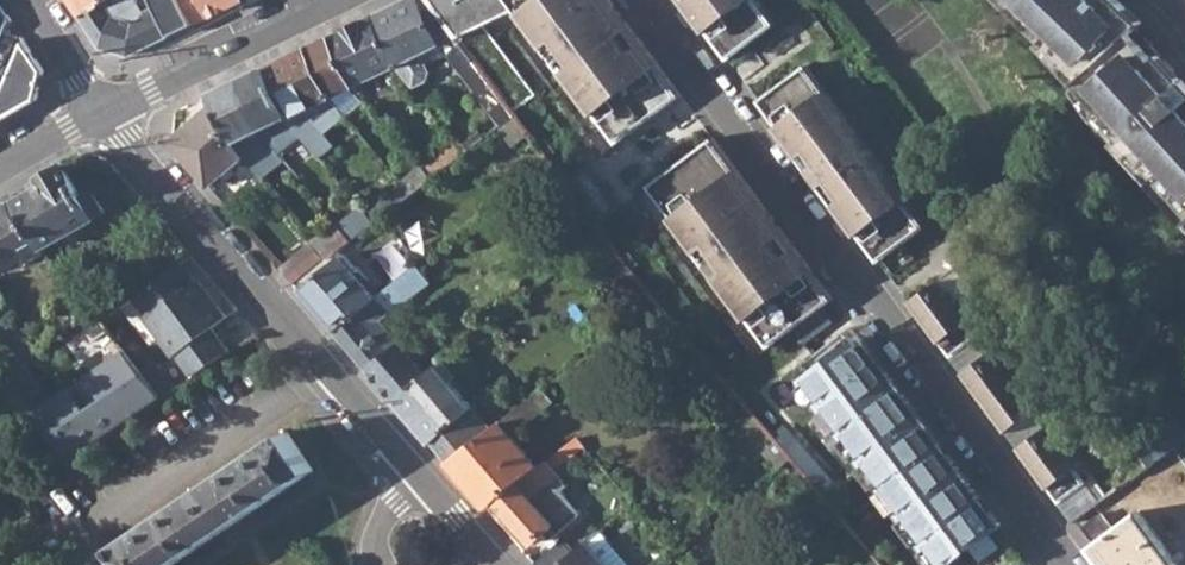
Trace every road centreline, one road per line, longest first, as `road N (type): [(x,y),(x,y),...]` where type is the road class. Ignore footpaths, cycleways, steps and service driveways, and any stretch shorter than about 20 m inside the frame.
road 1 (residential): [(1069,564),(651,0)]
road 2 (residential): [(425,478),(105,105)]
road 3 (residential): [(328,0),(105,105)]
road 4 (residential): [(105,105),(32,0)]
road 5 (residential): [(105,105),(0,164)]

